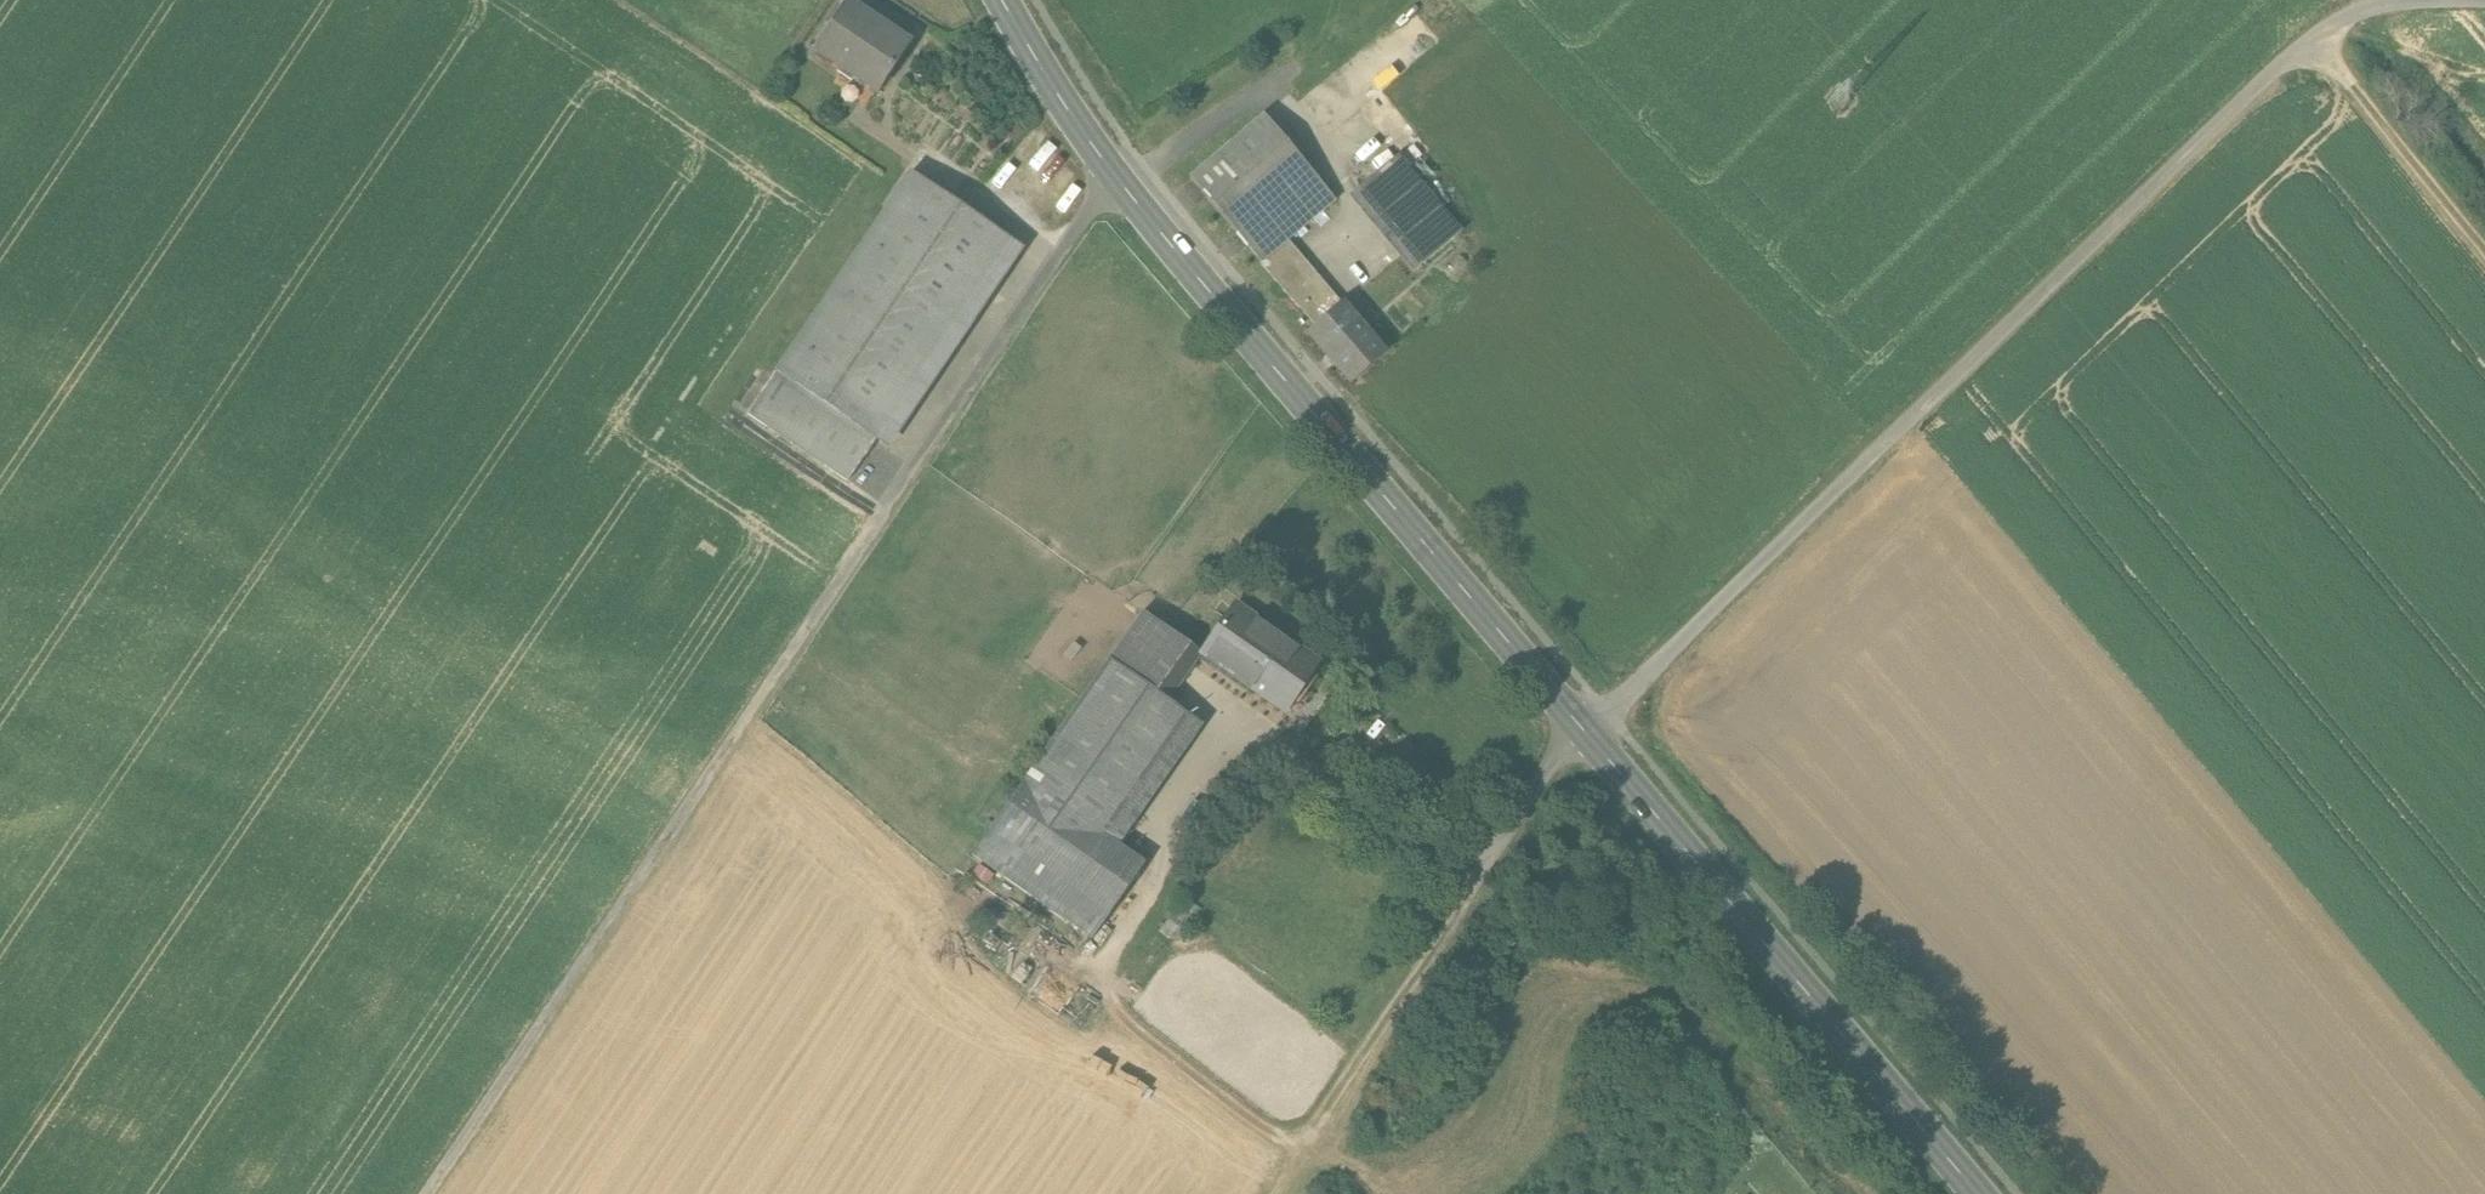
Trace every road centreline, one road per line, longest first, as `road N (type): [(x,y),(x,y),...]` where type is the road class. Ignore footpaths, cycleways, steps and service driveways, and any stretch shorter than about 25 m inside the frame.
road 1 (secondary): [(997,0),(1116,186),(1978,1193)]
road 2 (track): [(1108,176),(427,1193)]
road 3 (track): [(1608,714),(2309,41)]
road 4 (track): [(1269,1193),(1549,771),(1608,714)]
road 5 (track): [(1473,884),(1237,729),(1171,810),(1159,874),(1088,985)]
road 6 (track): [(2309,41),(2484,253)]
road 7 (track): [(1297,1155),(1088,985)]
road 8 (track): [(2309,41),(2387,3),(2484,4)]

